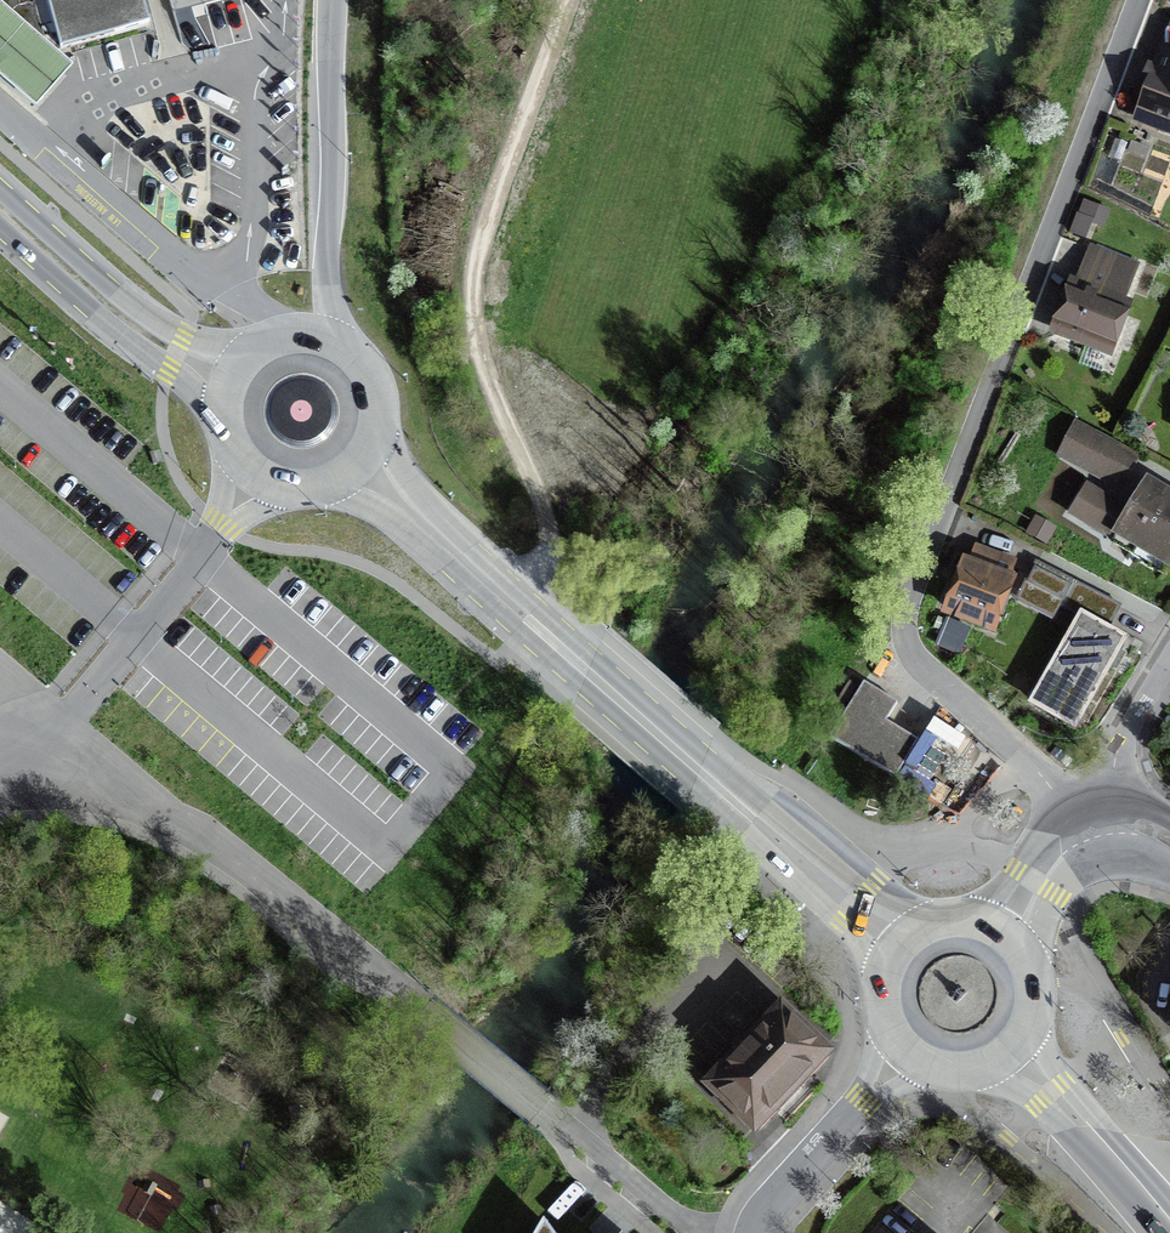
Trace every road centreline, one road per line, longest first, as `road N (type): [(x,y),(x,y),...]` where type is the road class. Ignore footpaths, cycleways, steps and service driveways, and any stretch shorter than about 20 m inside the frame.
road 1 (residential): [(1139,0),(903,615),(905,644),(933,687),(1102,825)]
road 2 (residential): [(715,1232),(679,1219),(557,1124),(217,845),(141,800),(49,785)]
road 3 (track): [(534,624),(550,538),(486,373),(476,291),(488,212),(563,0)]
road 4 (trunk): [(339,343),(326,285),(332,0)]
road 5 (residential): [(49,785),(61,730),(222,525)]
road 6 (primary): [(250,353),(195,343),(140,311),(0,189)]
road 7 (primary): [(0,229),(223,418)]
road 8 (primary): [(534,624),(745,812)]
road 9 (primary): [(534,624),(513,585),(414,490),(378,427)]
road 10 (primary): [(325,486),(391,516),(491,606),(534,624)]
road 11 (primary): [(1010,1053),(1169,1227)]
road 12 (primary): [(745,812),(752,838),(863,944),(883,989)]
road 13 (primary): [(937,922),(874,898),(775,818),(745,812)]
road 14 (residential): [(1102,825),(1126,721),(1169,646)]
road 15 (residential): [(863,1103),(770,1205),(755,1232)]
road 16 (residential): [(1073,839),(1016,869),(959,918)]
road 17 (residential): [(1029,961),(1073,839)]

